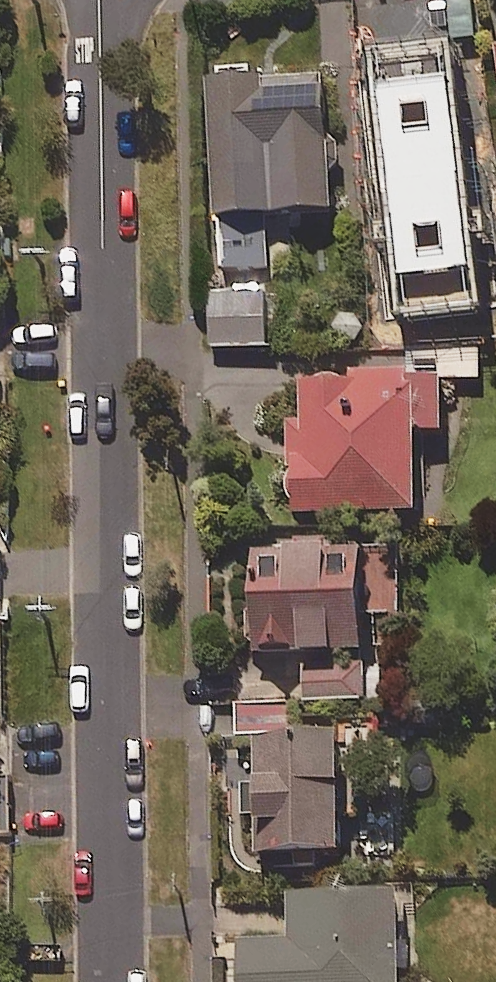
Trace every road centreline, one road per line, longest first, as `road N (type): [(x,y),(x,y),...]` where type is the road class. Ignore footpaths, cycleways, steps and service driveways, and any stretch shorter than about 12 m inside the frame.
road 1 (residential): [(97,0),(115,981)]

